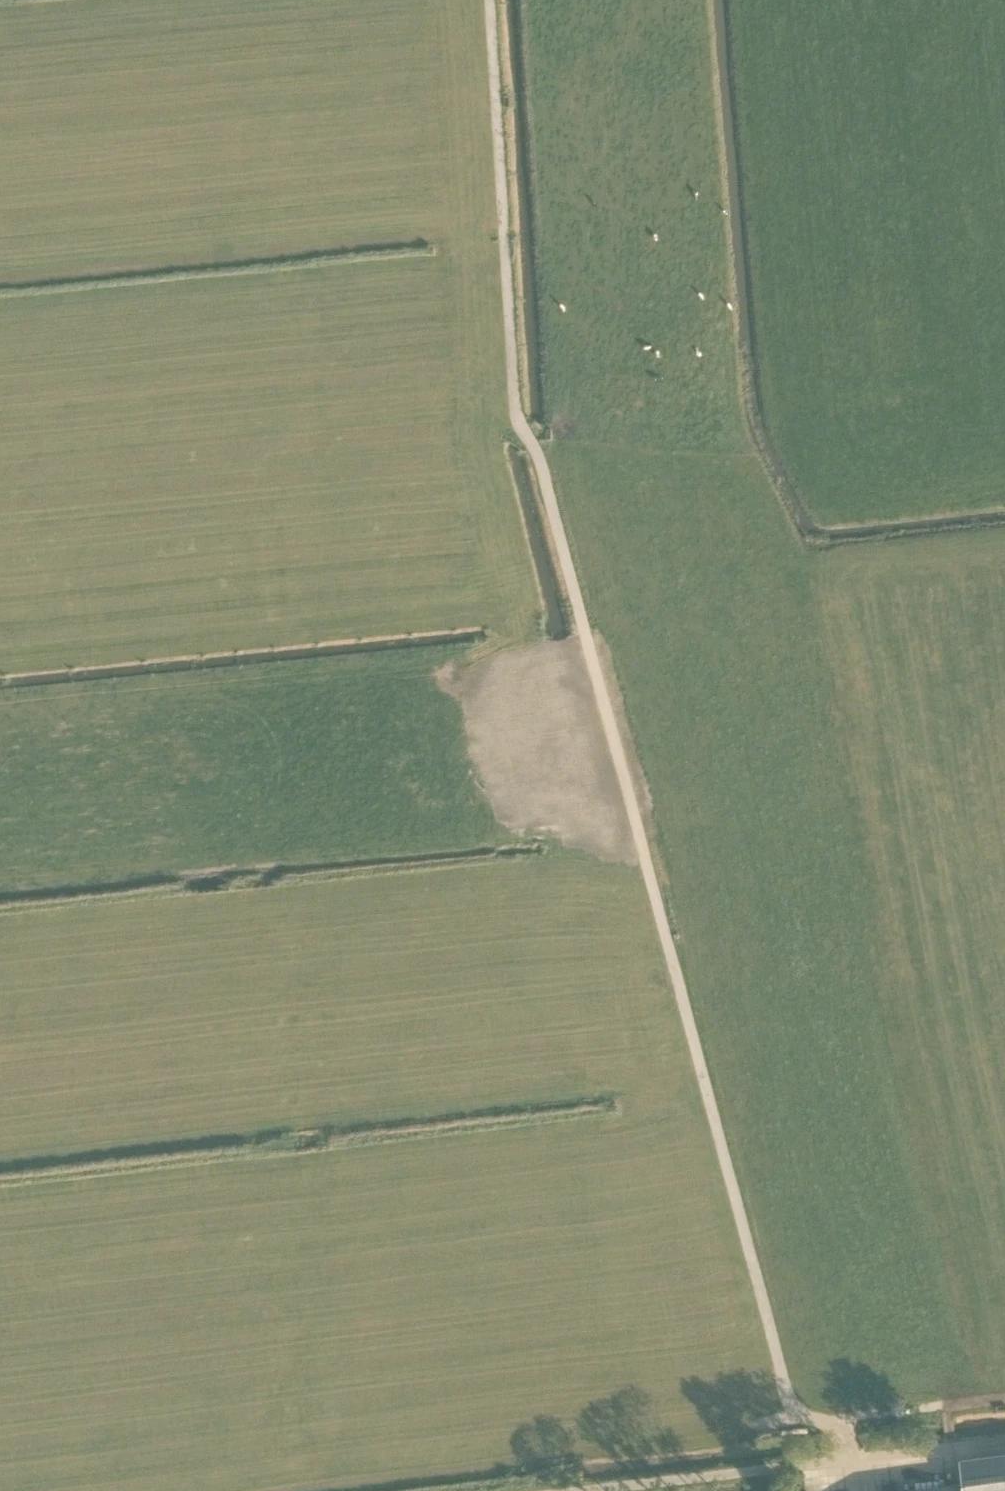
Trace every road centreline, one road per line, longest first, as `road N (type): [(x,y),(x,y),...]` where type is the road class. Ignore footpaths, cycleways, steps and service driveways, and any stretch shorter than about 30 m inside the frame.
road 1 (unclassified): [(1004,1440),(578,1490)]

